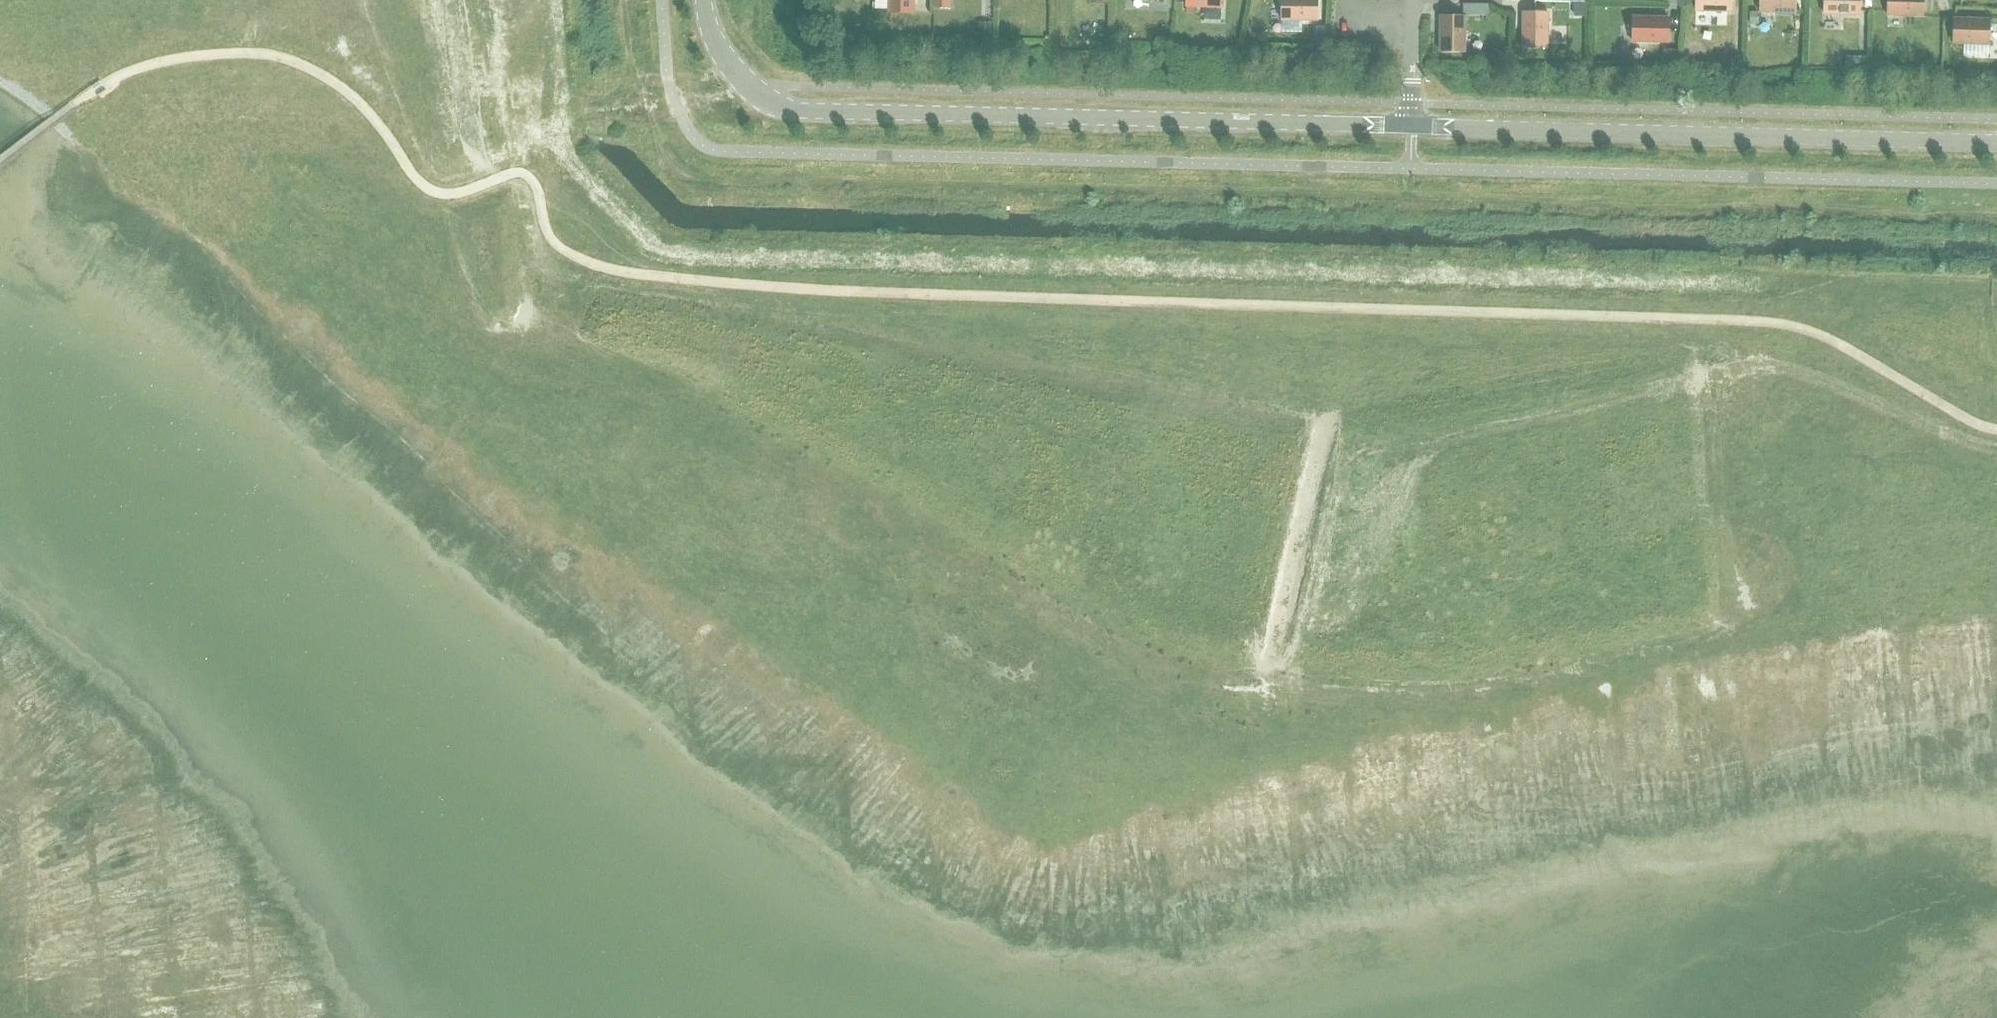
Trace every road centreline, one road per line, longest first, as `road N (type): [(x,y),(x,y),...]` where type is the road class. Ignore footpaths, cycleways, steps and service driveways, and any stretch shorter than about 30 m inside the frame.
road 1 (unclassified): [(705,0),(725,59),(751,90),(786,109),(1413,123)]
road 2 (unclassified): [(1413,123),(1996,141)]

